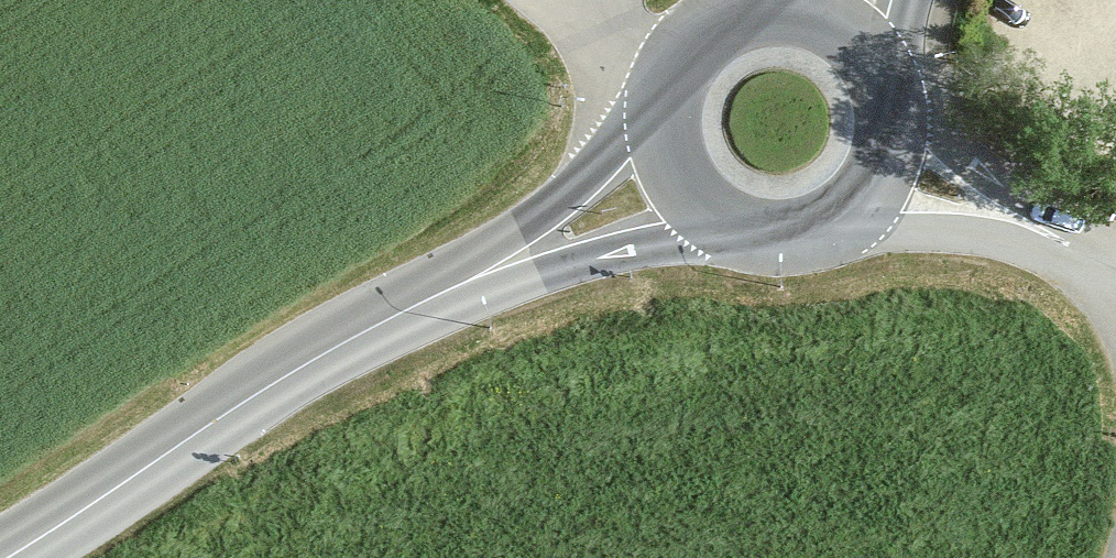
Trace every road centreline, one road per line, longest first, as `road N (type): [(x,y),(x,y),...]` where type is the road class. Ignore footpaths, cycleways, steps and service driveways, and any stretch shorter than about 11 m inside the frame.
road 1 (tertiary): [(5,557),(262,391),(454,287)]
road 2 (tertiary): [(454,287),(626,250),(764,243)]
road 3 (tertiary): [(665,102),(454,287)]
road 4 (unclassified): [(845,226),(1005,241),(1115,278)]
road 5 (unclassified): [(1115,260),(899,102)]
road 6 (tertiary): [(665,102),(663,140),(674,177),(696,208),(727,231),(764,243)]
road 7 (tertiary): [(887,69),(839,21),(773,6),(739,14)]
road 8 (track): [(538,0),(587,43),(638,126)]
road 9 (tertiary): [(845,226),(892,173),(899,102)]

